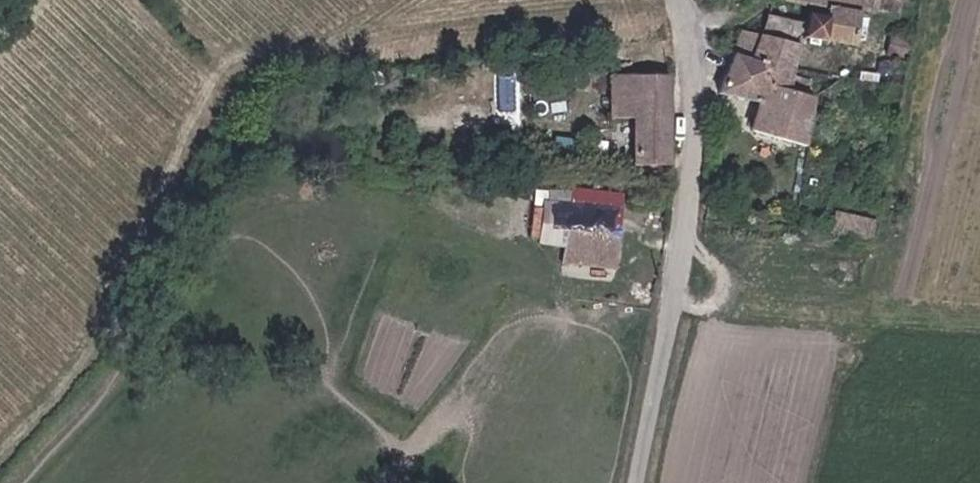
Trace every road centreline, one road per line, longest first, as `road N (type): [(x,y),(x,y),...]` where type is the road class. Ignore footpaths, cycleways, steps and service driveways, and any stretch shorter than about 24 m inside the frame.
road 1 (unclassified): [(642,482),(694,214),(699,126),(681,0)]

